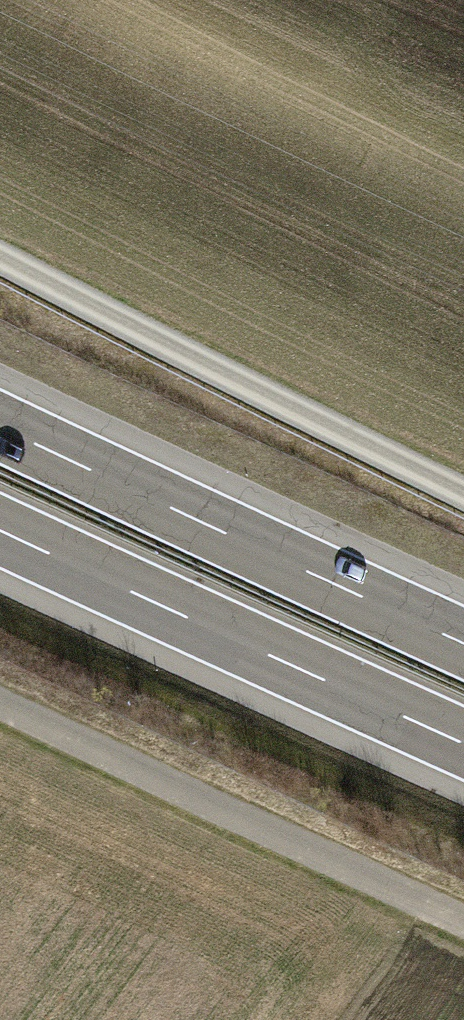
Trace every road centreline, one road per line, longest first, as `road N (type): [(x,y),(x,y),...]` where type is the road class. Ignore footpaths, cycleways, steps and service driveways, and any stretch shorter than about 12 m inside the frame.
road 1 (track): [(0,258),(463,497)]
road 2 (track): [(0,703),(463,926)]
road 3 (motorway): [(463,634),(0,419)]
road 4 (motorway): [(0,535),(463,748)]

